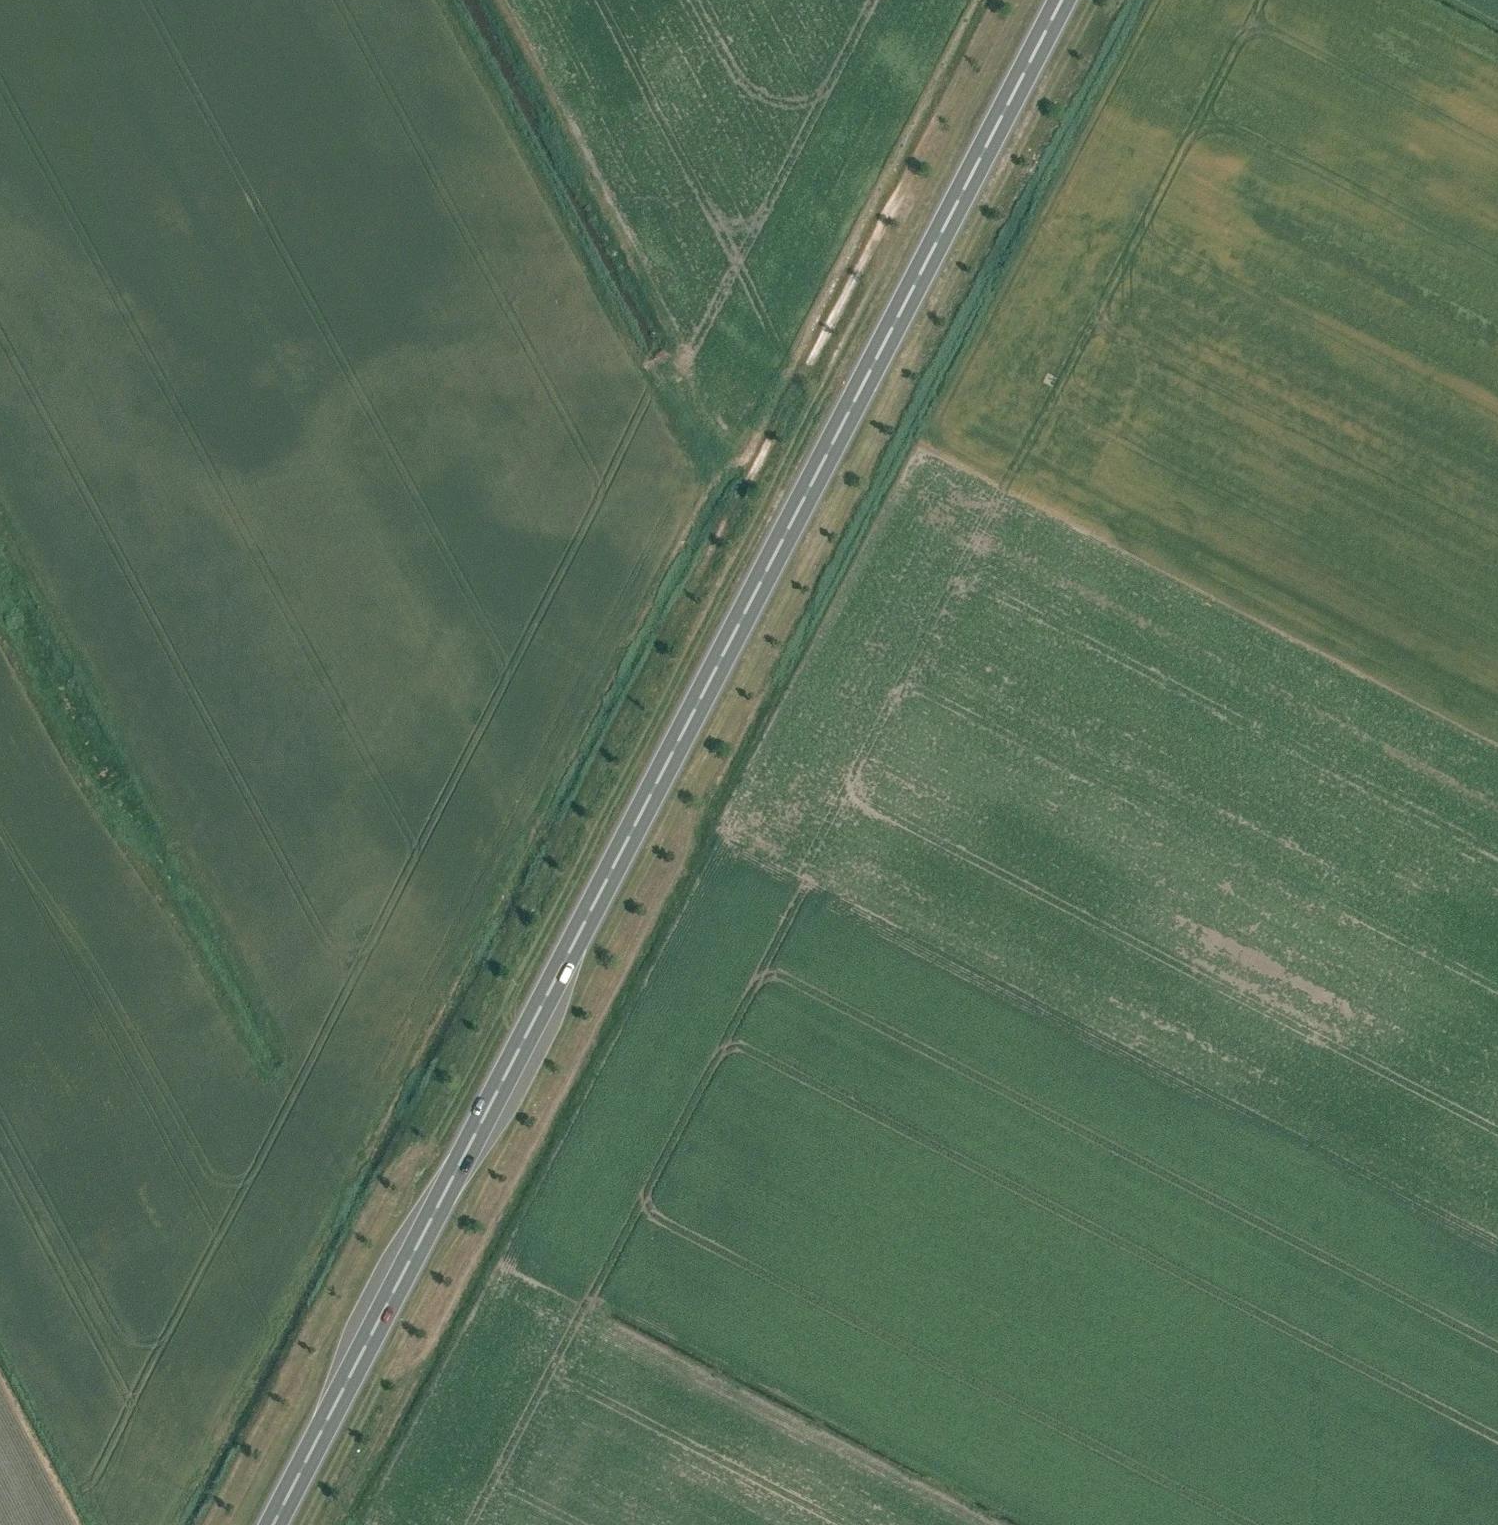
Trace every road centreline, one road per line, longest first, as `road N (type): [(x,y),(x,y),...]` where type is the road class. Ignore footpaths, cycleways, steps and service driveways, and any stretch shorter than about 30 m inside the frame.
road 1 (trunk): [(288,1524),(1084,0)]

